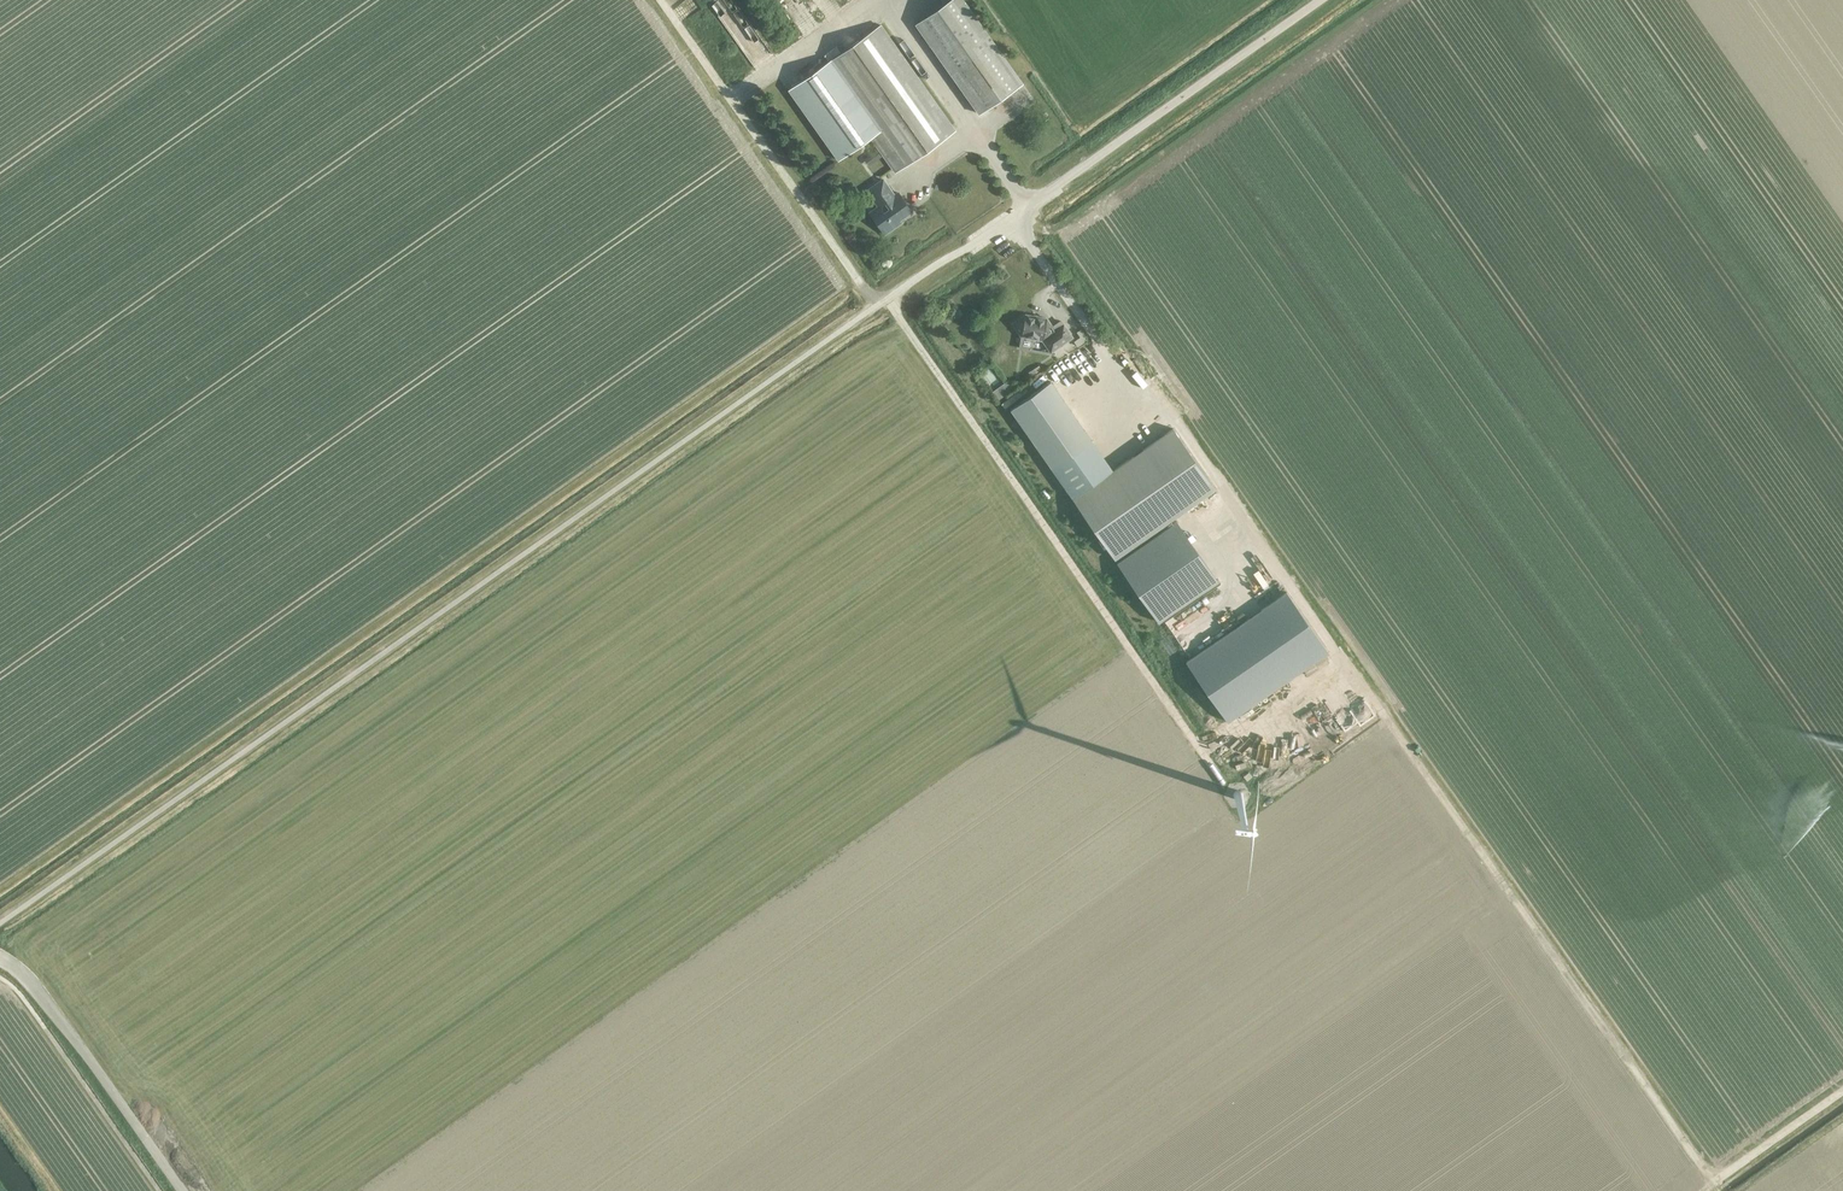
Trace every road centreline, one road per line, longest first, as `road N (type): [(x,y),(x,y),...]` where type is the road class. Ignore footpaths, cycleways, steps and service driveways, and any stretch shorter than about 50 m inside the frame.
road 1 (residential): [(1318,0),(965,248)]

